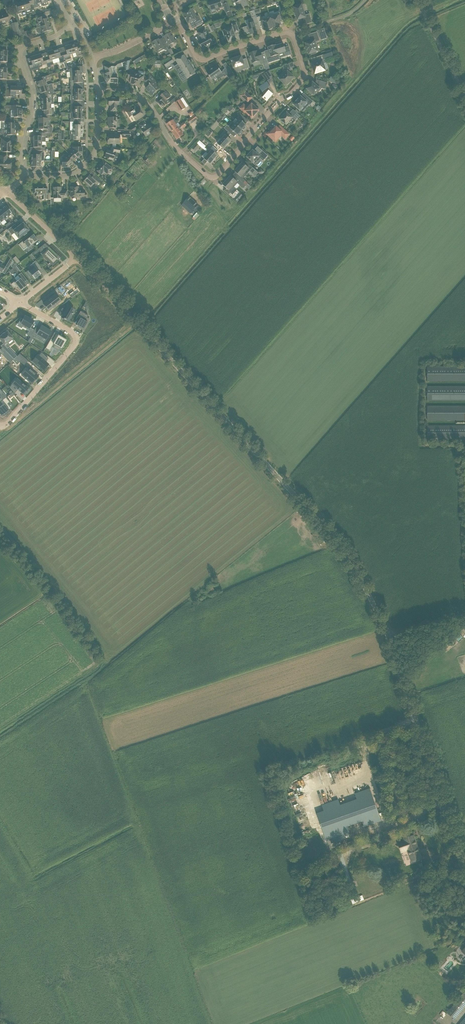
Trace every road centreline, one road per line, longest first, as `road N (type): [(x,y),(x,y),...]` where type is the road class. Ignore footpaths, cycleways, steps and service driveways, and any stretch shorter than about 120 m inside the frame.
road 1 (unclassified): [(389,636),(335,540),(77,257)]
road 2 (residential): [(179,150),(215,177),(305,75),(291,33),(205,58),(175,20)]
road 3 (unclassified): [(464,862),(389,636)]
road 4 (residential): [(22,178),(32,107),(21,50),(72,25)]
road 5 (residential): [(0,426),(76,342),(20,302)]
road 6 (residential): [(22,178),(68,176),(90,159),(98,91)]

